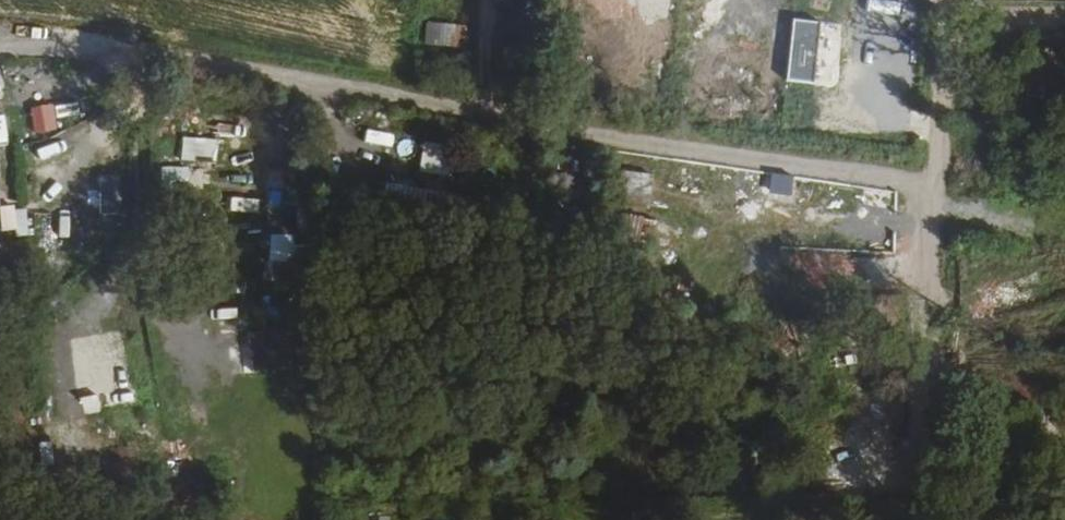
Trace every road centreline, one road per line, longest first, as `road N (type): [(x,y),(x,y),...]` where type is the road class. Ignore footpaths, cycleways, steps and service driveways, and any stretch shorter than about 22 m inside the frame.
road 1 (unclassified): [(922,519),(933,177),(0,37)]
road 2 (track): [(933,177),(948,0)]

